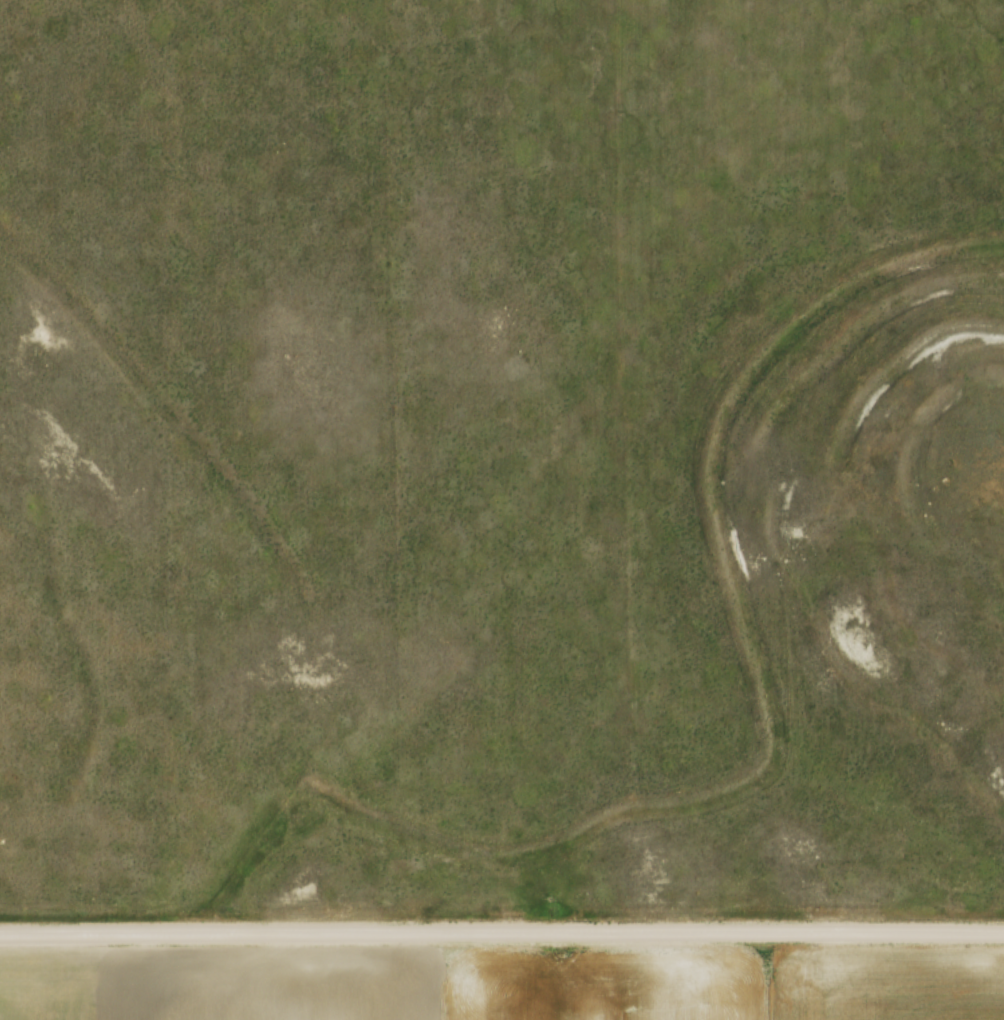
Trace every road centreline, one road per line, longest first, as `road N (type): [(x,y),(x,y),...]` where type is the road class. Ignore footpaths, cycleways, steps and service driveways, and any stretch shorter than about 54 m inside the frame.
road 1 (tertiary): [(1003,929),(0,932)]

